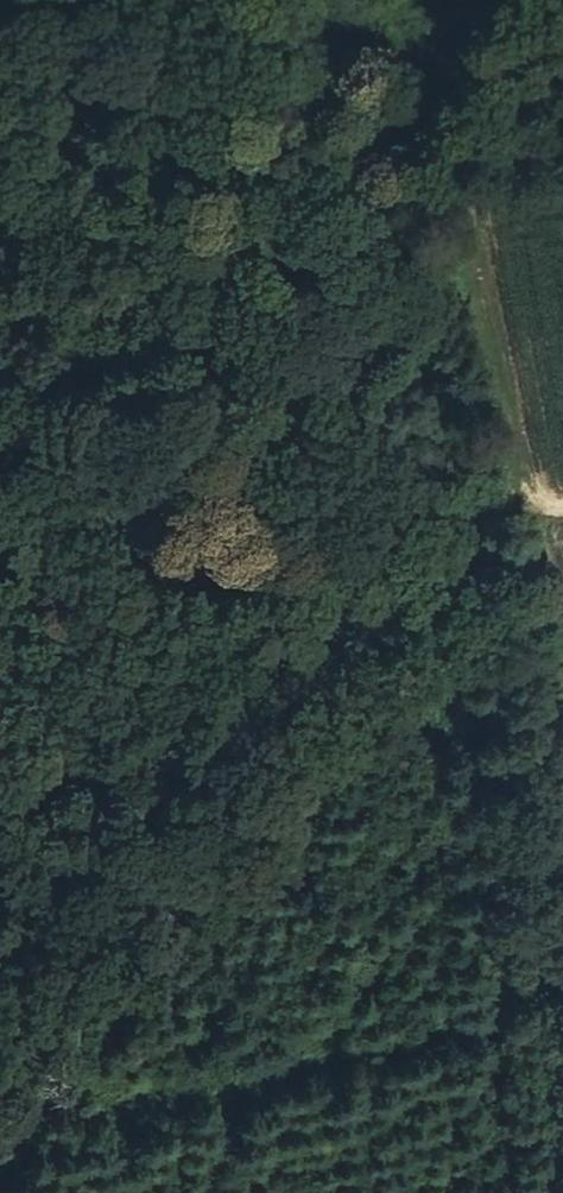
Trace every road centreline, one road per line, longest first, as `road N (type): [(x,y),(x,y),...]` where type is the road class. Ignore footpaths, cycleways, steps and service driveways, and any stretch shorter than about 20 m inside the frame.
road 1 (track): [(562,502),(463,515),(497,1005),(0,1096)]
road 2 (track): [(463,515),(330,185),(346,0)]
road 3 (track): [(497,1005),(527,1192)]

